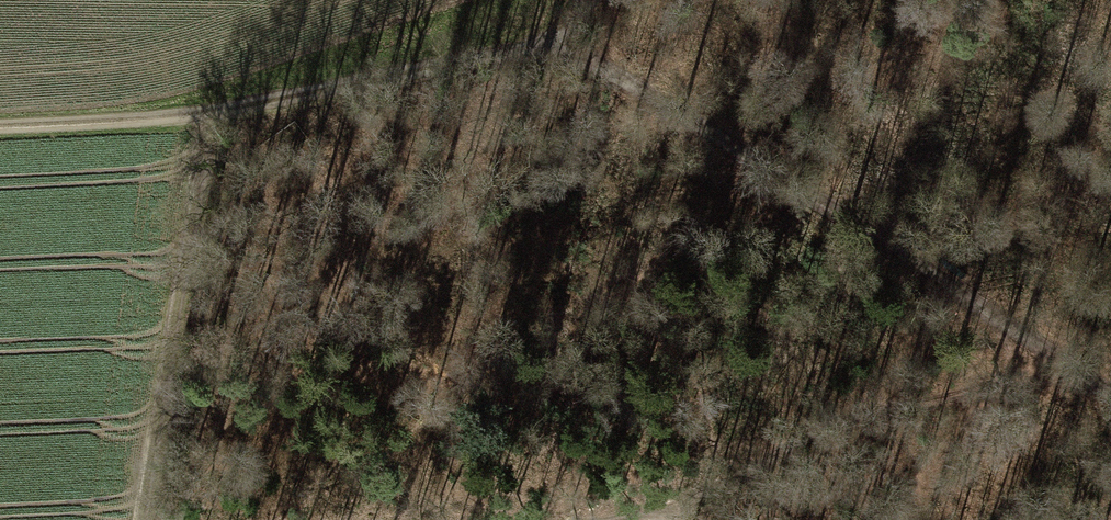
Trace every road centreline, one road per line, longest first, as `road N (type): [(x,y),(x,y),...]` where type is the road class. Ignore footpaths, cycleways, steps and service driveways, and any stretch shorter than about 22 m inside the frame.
road 1 (track): [(1110,391),(821,207),(609,59),(557,48)]
road 2 (track): [(557,48),(207,115),(0,124)]
road 3 (track): [(207,115),(126,519)]

